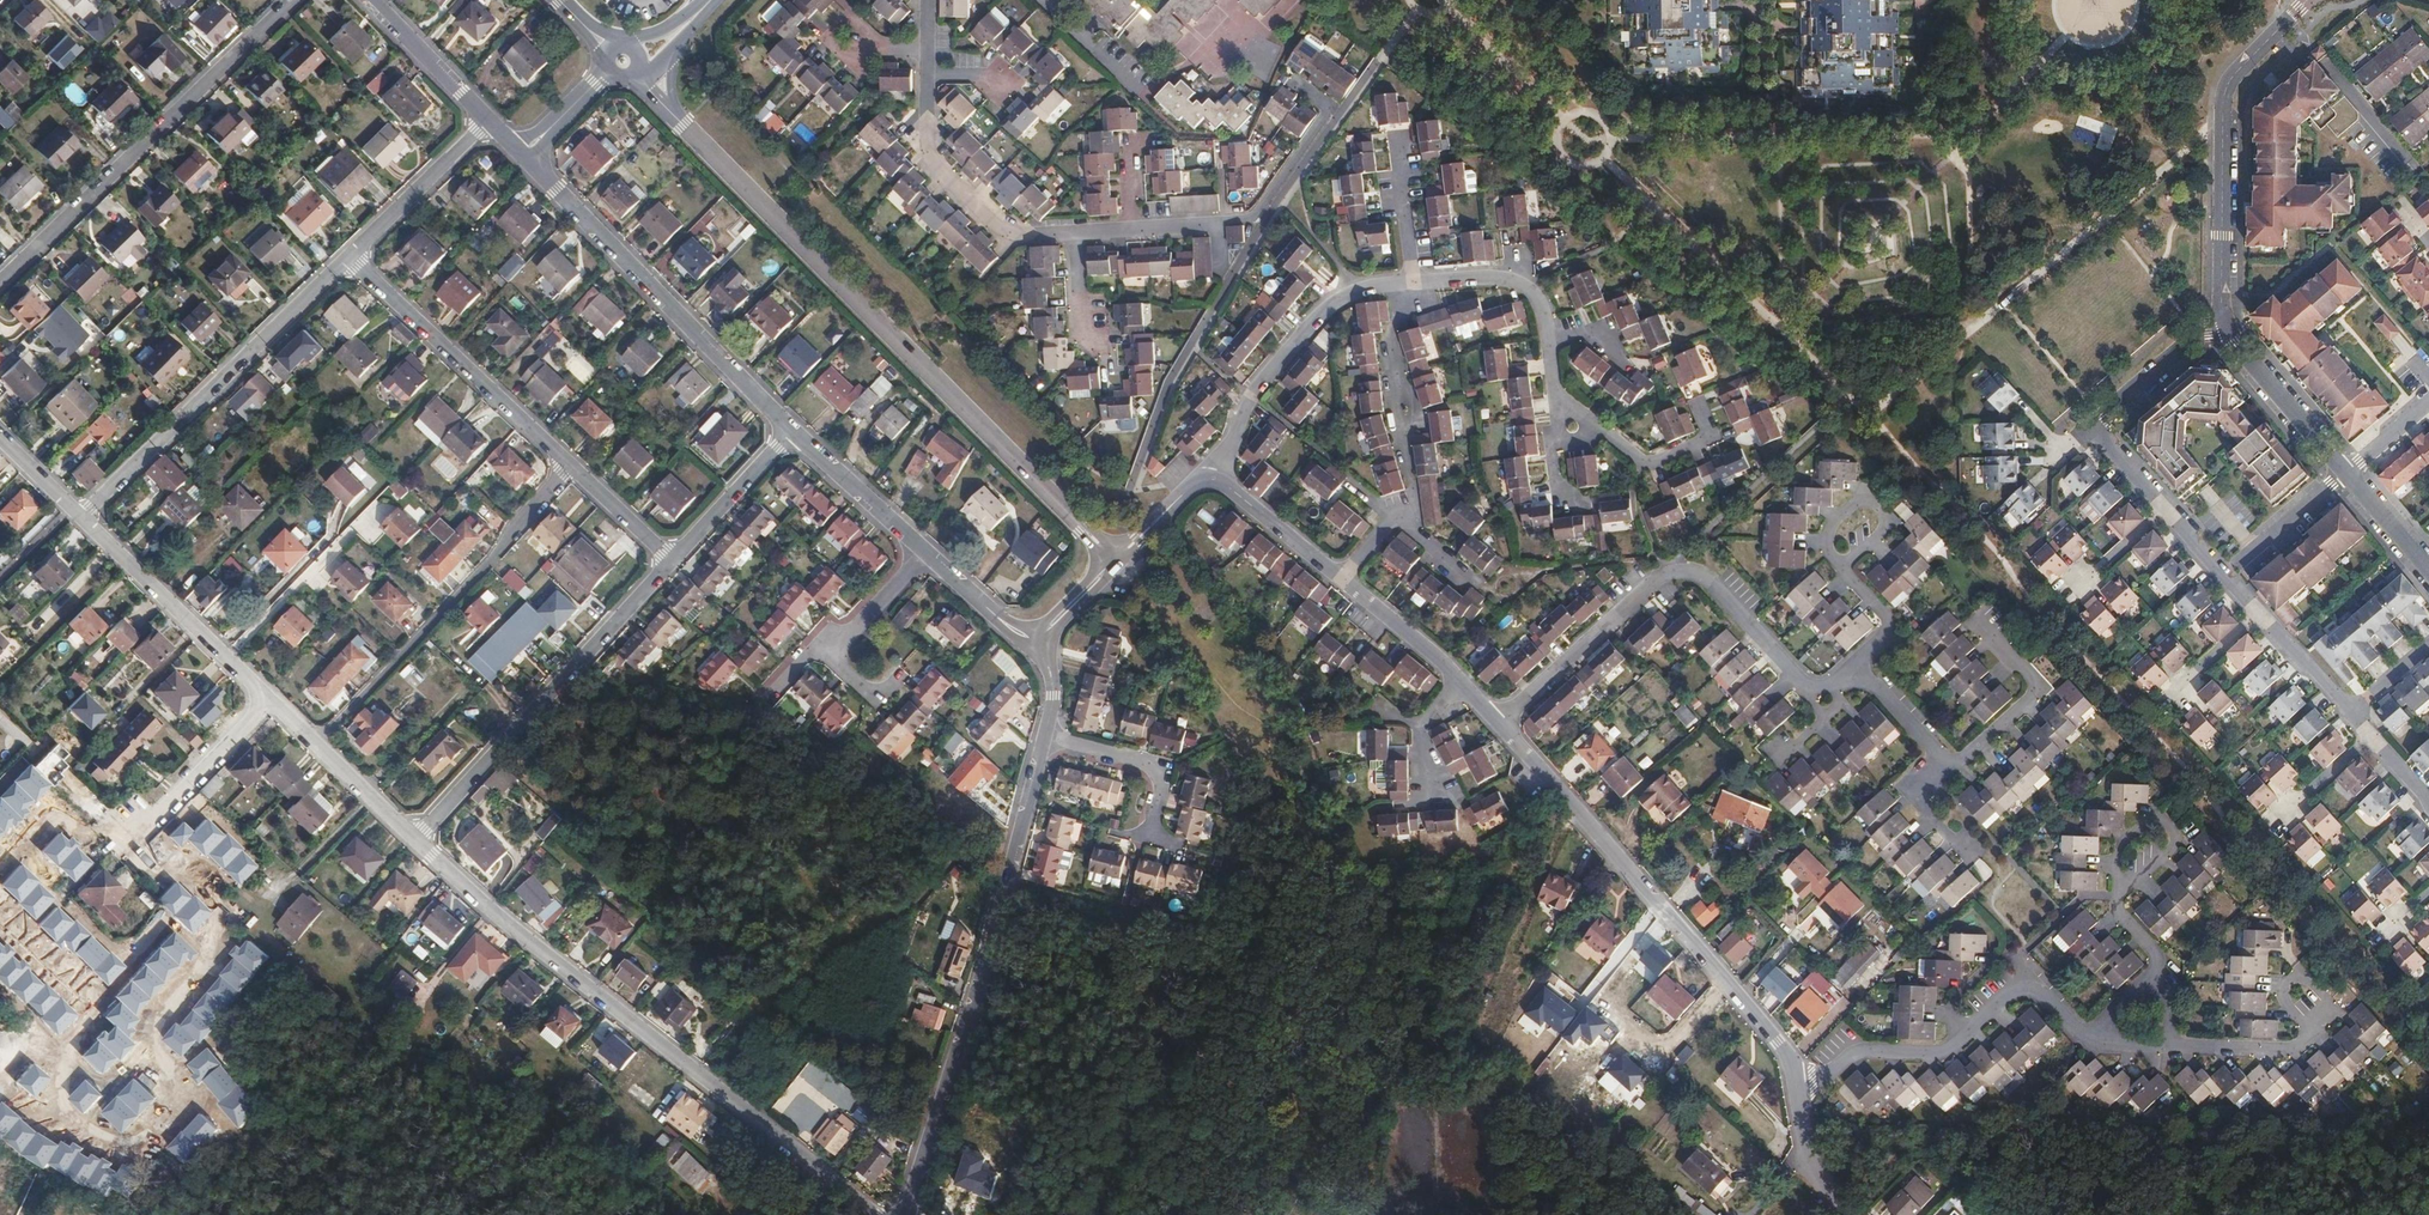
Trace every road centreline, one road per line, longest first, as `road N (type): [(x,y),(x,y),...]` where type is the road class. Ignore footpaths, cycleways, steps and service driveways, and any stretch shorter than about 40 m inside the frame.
road 1 (residential): [(878,1214),(531,943),(416,840)]
road 2 (residential): [(1064,510),(675,117)]
road 3 (residential): [(908,1214),(1045,738)]
road 4 (residential): [(1796,1085),(1783,1049),(1498,723)]
road 5 (residential): [(1498,723),(1653,580),(1684,570),(1707,580),(1806,683),(1824,687),(1854,677)]
road 6 (residential): [(292,0),(0,284)]
road 7 (residential): [(522,156),(795,431)]
road 8 (residential): [(672,557),(416,840)]
road 9 (residential): [(575,466),(315,745)]
road 10 (residential): [(82,519),(351,257)]
road 11 (residential): [(2305,2),(2231,76),(2224,97),(2224,325)]
road 12 (residential): [(575,466),(351,257)]
road 13 (residential): [(1212,480),(1258,383),(1313,319),(1349,293),(1412,283)]
road 14 (residential): [(269,702),(82,519)]
road 15 (residential): [(1077,232),(1018,236),(1000,229),(943,177),(930,154),(928,75)]
road 16 (residential): [(2107,1041),(2114,1013),(2156,972),(2153,949),(2118,910),(2118,900),(2172,844)]
road 17 (residential): [(2014,988),(1944,1050),(1862,1052),(1796,1085)]
road 18 (residential): [(1412,283),(1390,348),(1412,492),(1394,518)]
road 19 (residential): [(2107,1041),(2289,1048),(2336,1012)]
road 20 (residential): [(1941,759),(1960,760),(2035,695),(2036,683),(1980,622)]
road 21 (residential): [(269,702),(125,849)]
road 22 (residential): [(351,257),(487,120)]
road 23 (residential): [(2347,473),(2224,325)]
road 24 (residential): [(1045,738),(1151,766),(1162,781),(1149,836)]
road 25 (residential): [(795,431),(927,555)]
road 26 (residential): [(795,431),(672,557)]
road 27 (residential): [(1589,427),(1655,460),(1712,435),(1699,403)]
road 28 (residential): [(1412,283),(1513,282),(1542,305),(1547,336)]
road 29 (residential): [(2224,325),(2207,329),(2093,428)]
road 30 (residential): [(371,0),(487,120)]
road 31 (residential): [(1344,581),(1212,480)]
road 32 (residential): [(2226,577),(2347,473)]
road 33 (residential): [(1459,680),(1344,581)]
road 34 (residential): [(1397,138),(1412,283)]
road 35 (residential): [(1846,1214),(1815,1176),(1796,1085)]
road 36 (residential): [(927,555),(829,657)]
road 37 (residential): [(1854,677),(1856,660),(1889,620),(1840,567)]
road 38 (residential): [(416,840),(315,745)]
road 39 (residential): [(2260,615),(2349,716)]
road 40 (residential): [(672,557),(575,466)]
road 41 (residential): [(1840,567),(1826,543),(1836,517),(1872,502),(1887,520),(1883,532)]
road 42 (residential): [(1459,680),(1423,722),(1434,793)]
road 43 (residential): [(2428,570),(2347,473)]
road 44 (residential): [(608,69),(522,156)]
road 45 (residential): [(1854,677),(1885,693),(1941,759)]

